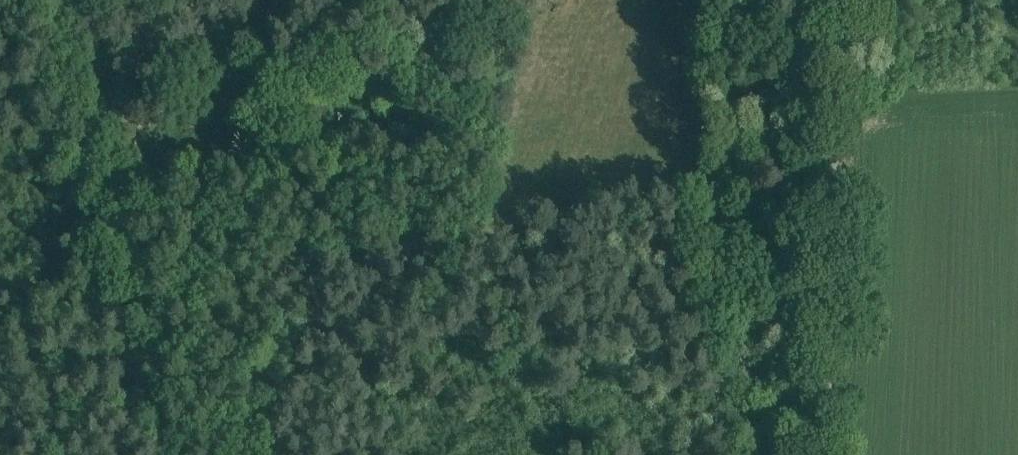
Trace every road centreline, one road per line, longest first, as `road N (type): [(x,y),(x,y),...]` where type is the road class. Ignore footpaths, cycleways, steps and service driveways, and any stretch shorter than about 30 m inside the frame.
road 1 (unclassified): [(819,454),(846,0)]

